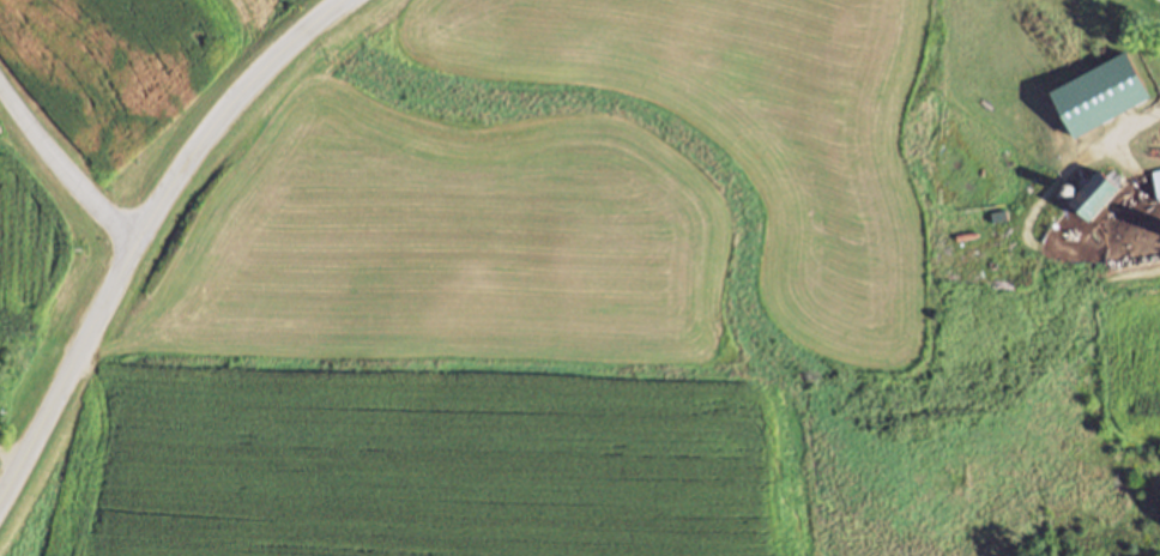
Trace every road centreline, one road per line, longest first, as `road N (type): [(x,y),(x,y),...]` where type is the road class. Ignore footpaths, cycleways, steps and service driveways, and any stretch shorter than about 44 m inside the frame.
road 1 (secondary): [(342,0),(253,80),(175,177),(0,495)]
road 2 (residential): [(138,237),(101,213),(0,91)]

